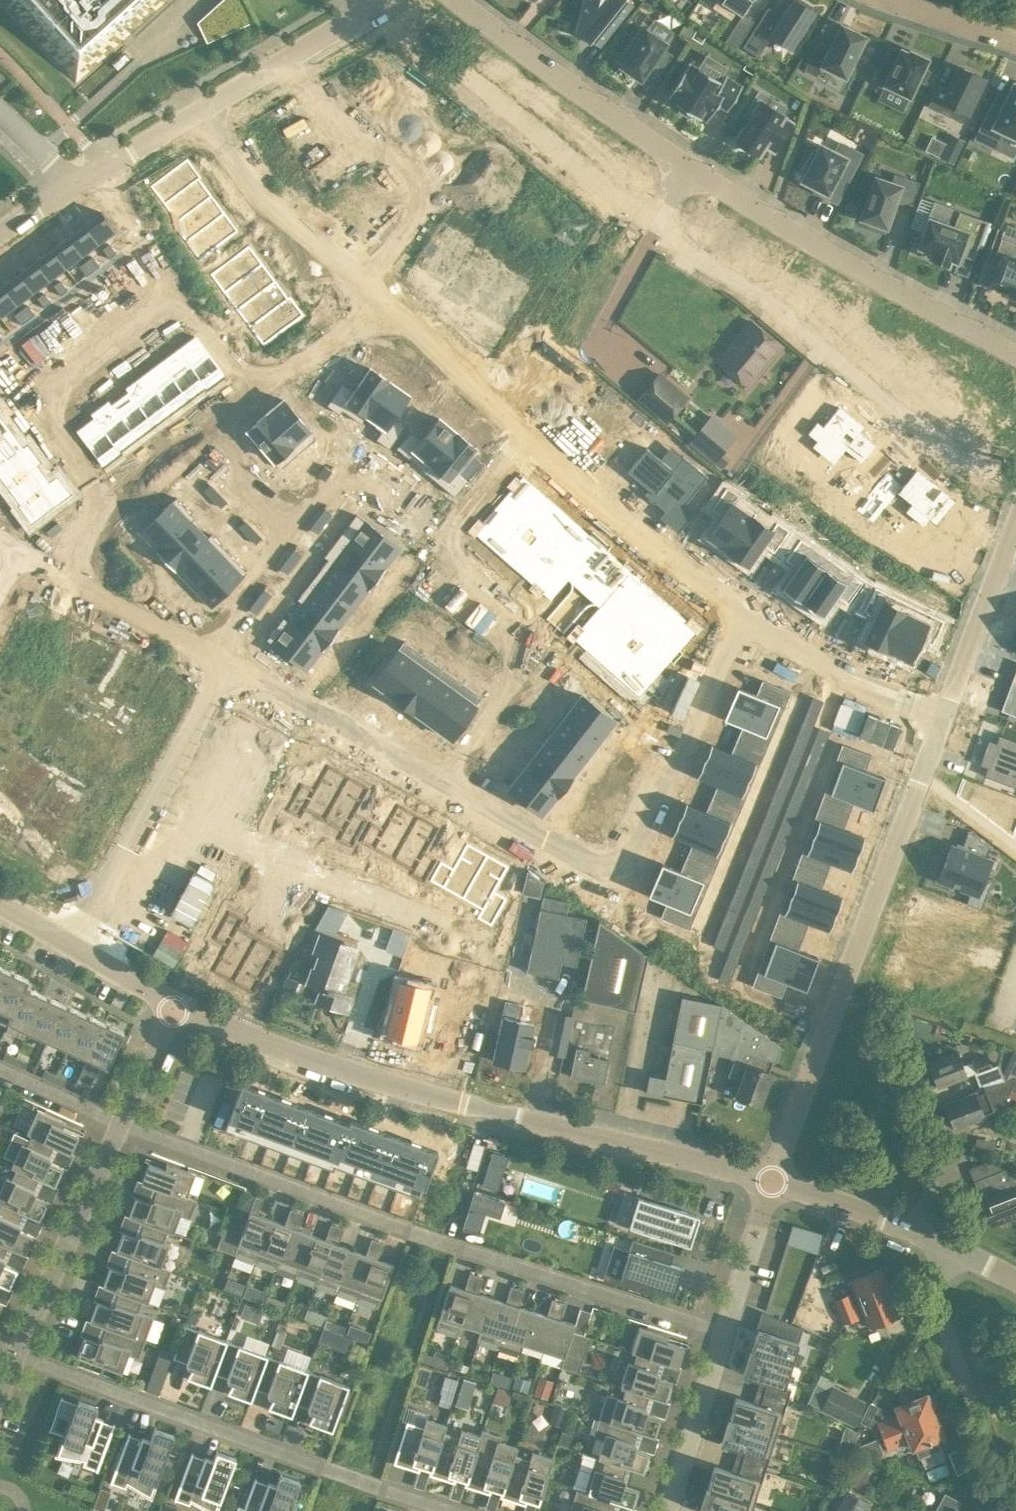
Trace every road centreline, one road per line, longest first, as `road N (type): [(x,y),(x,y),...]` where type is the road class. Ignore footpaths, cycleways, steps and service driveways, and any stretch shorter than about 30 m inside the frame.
road 1 (residential): [(212,651),(592,865),(609,867),(620,862),(741,612)]
road 2 (residential): [(741,612),(541,451),(244,183),(200,109)]
road 3 (residential): [(457,0),(564,83),(771,220),(1015,353)]
road 4 (residential): [(726,1332),(412,1233),(121,1126)]
road 5 (unclassified): [(771,1182),(365,1077),(175,1006)]
road 6 (residential): [(771,1182),(939,720)]
road 7 (residential): [(18,1355),(453,1510)]
road 8 (track): [(1015,478),(956,457),(772,305),(656,228)]
road 9 (residential): [(212,651),(72,944)]
road 10 (residential): [(18,1355),(121,1126)]
road 11 (residential): [(0,542),(212,651)]
road 12 (residential): [(0,234),(200,109)]
road 13 (residential): [(939,720),(840,676),(741,612)]
road 14 (residential): [(993,1454),(933,1294),(949,1247)]
road 15 (residential): [(939,720),(1015,519)]
road 16 (residential): [(200,109),(382,0)]
road 17 (residential): [(726,1332),(669,1510)]
road 18 (residential): [(884,1060),(931,1184),(920,1234)]
road 19 (unclassified): [(920,1234),(771,1182)]
road 20 (residential): [(771,1182),(726,1332)]
road 21 (residential): [(121,1126),(0,1070)]
road 22 (residential): [(889,0),(1015,42)]
road 23 (residential): [(121,1126),(175,1006)]
road 24 (unclassified): [(175,1006),(72,944)]

